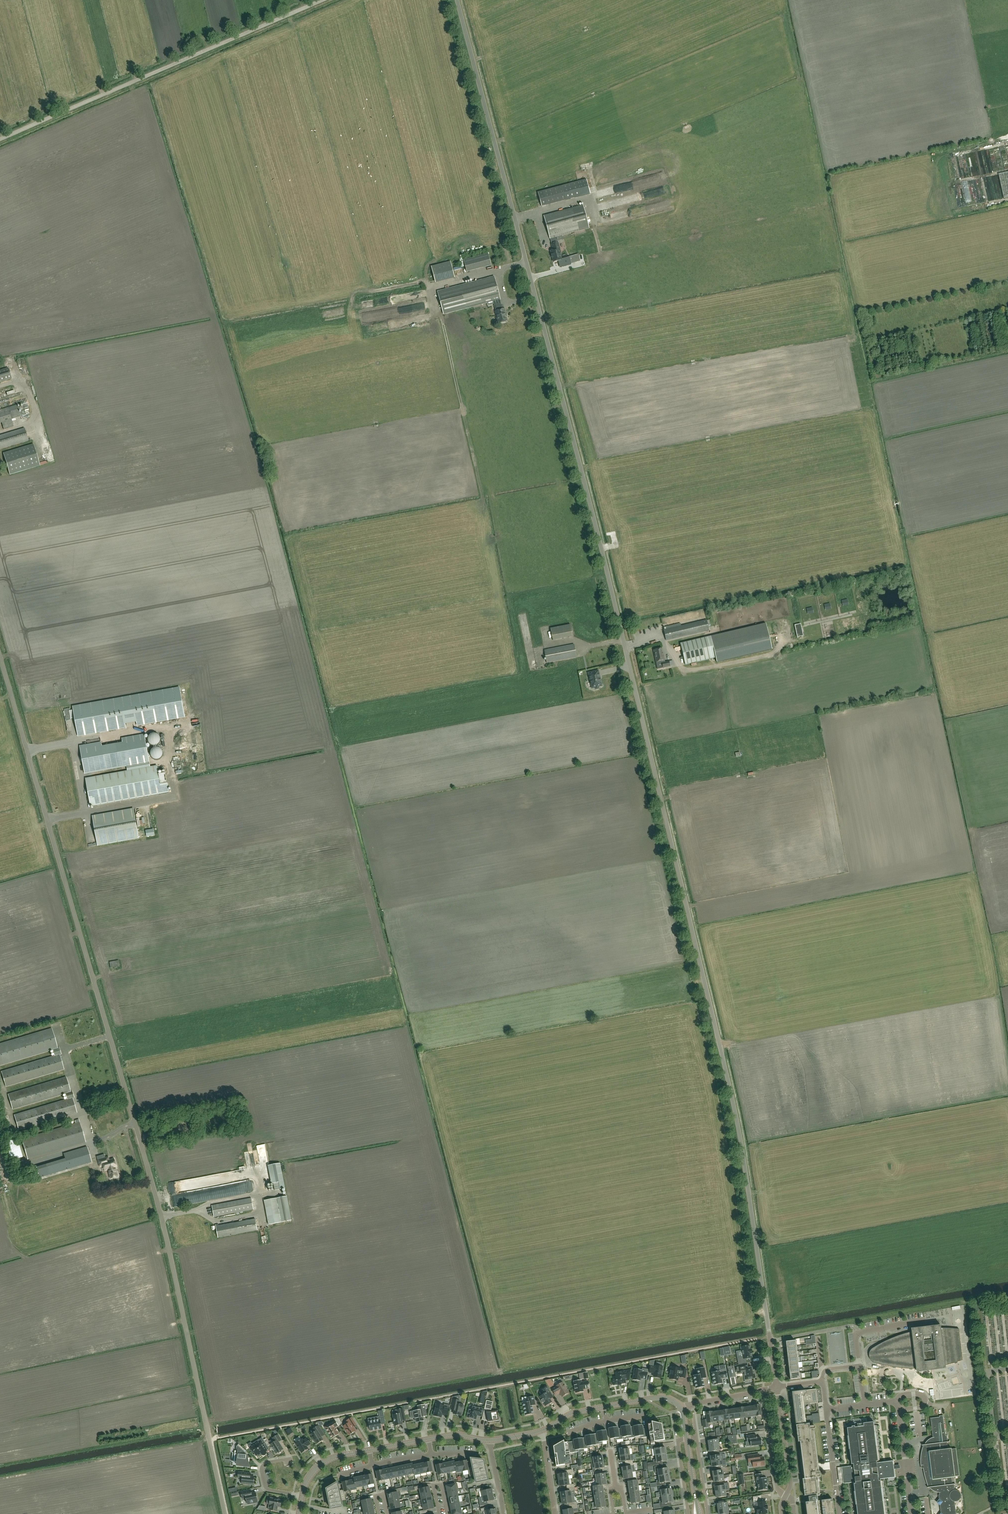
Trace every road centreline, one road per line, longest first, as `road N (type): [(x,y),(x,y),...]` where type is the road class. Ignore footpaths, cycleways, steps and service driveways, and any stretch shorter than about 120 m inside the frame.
road 1 (unclassified): [(777,1387),(731,1095),(574,441),(456,0)]
road 2 (unclassified): [(225,1513),(162,1221),(0,659)]
road 3 (unclassified): [(0,138),(322,0)]
road 4 (residential): [(912,1513),(899,1410),(893,1402),(865,1405)]

